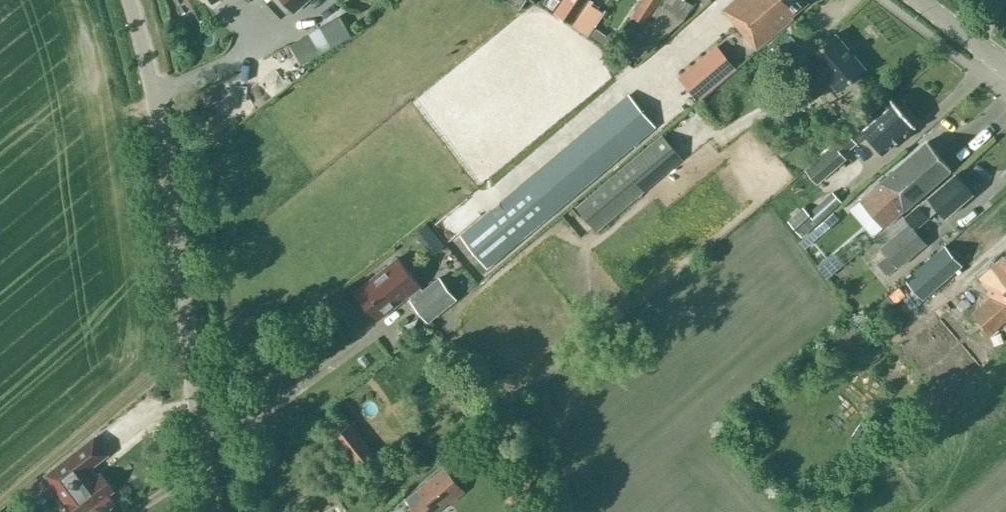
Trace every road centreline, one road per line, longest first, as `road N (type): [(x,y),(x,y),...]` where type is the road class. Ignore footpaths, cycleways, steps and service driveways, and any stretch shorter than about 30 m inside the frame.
road 1 (unclassified): [(212,511),(154,99),(128,0)]

